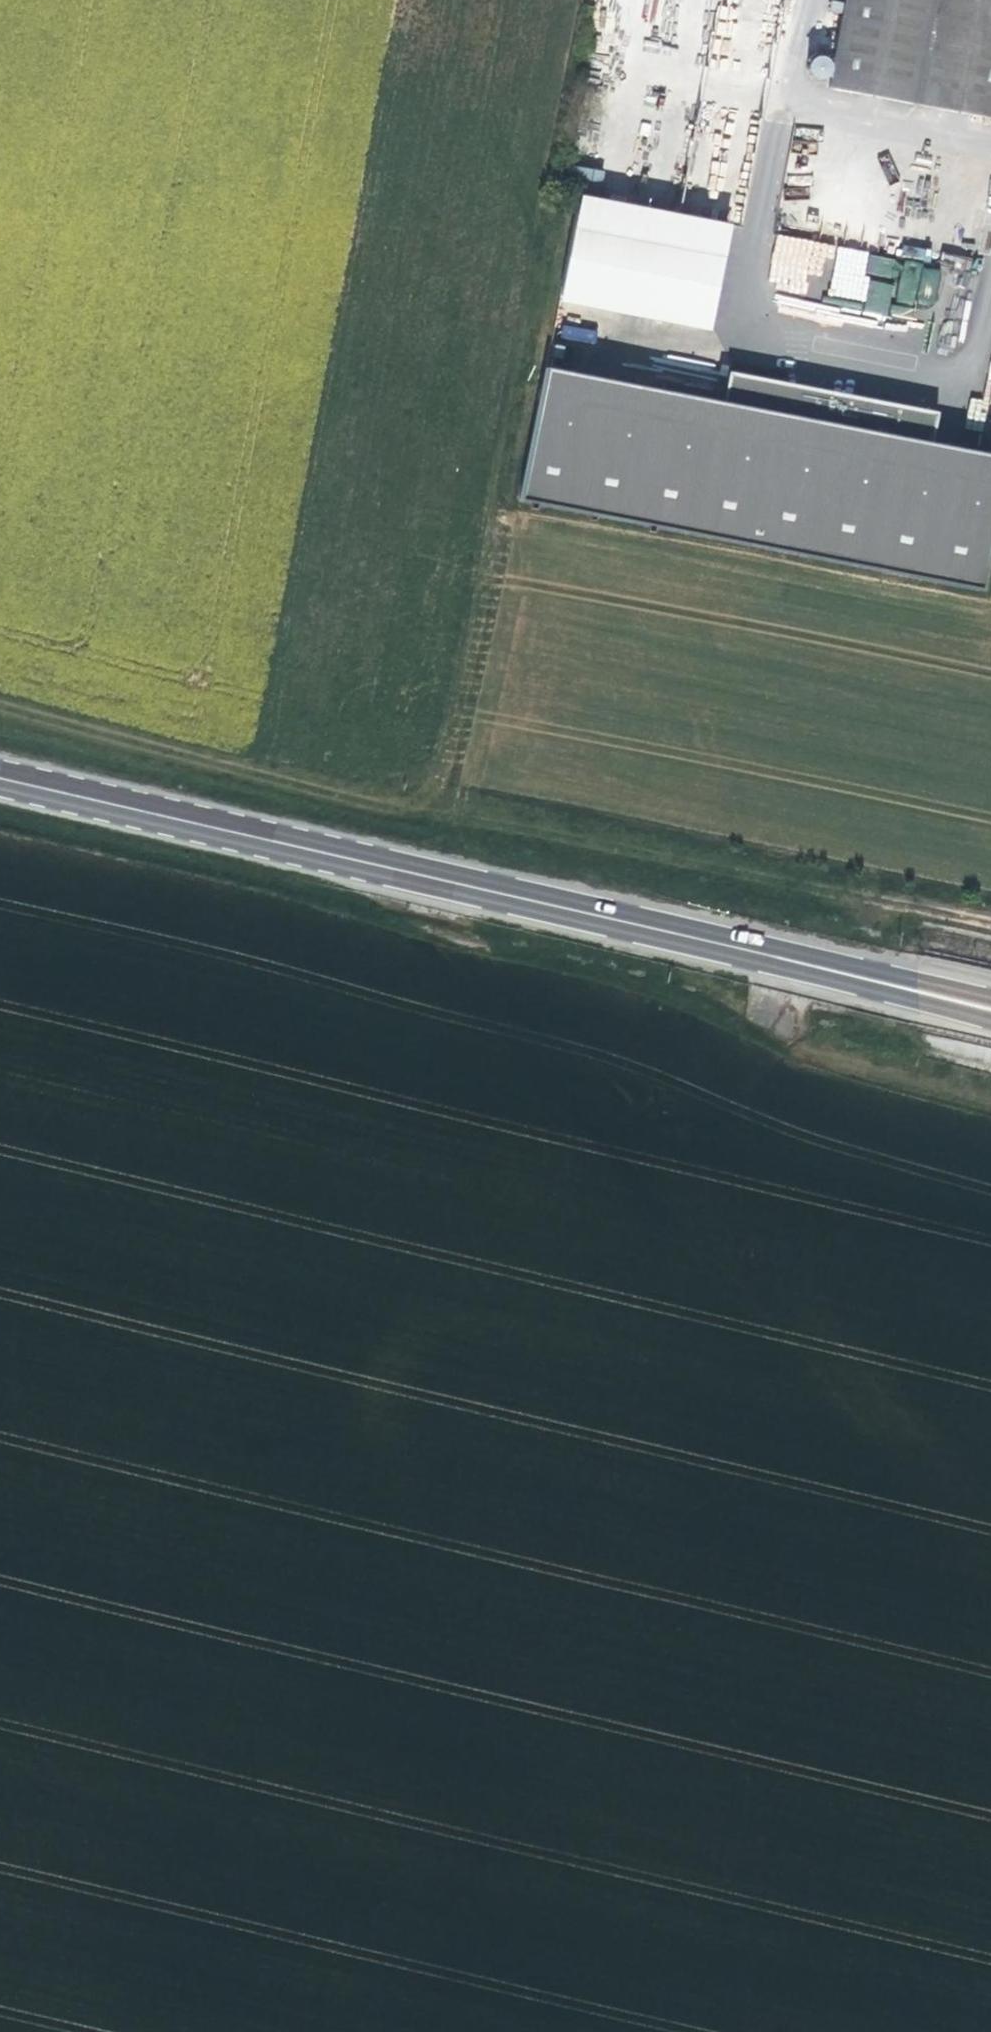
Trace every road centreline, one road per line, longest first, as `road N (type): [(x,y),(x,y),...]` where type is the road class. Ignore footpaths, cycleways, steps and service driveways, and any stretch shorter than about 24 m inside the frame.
road 1 (primary): [(0,777),(926,995)]

